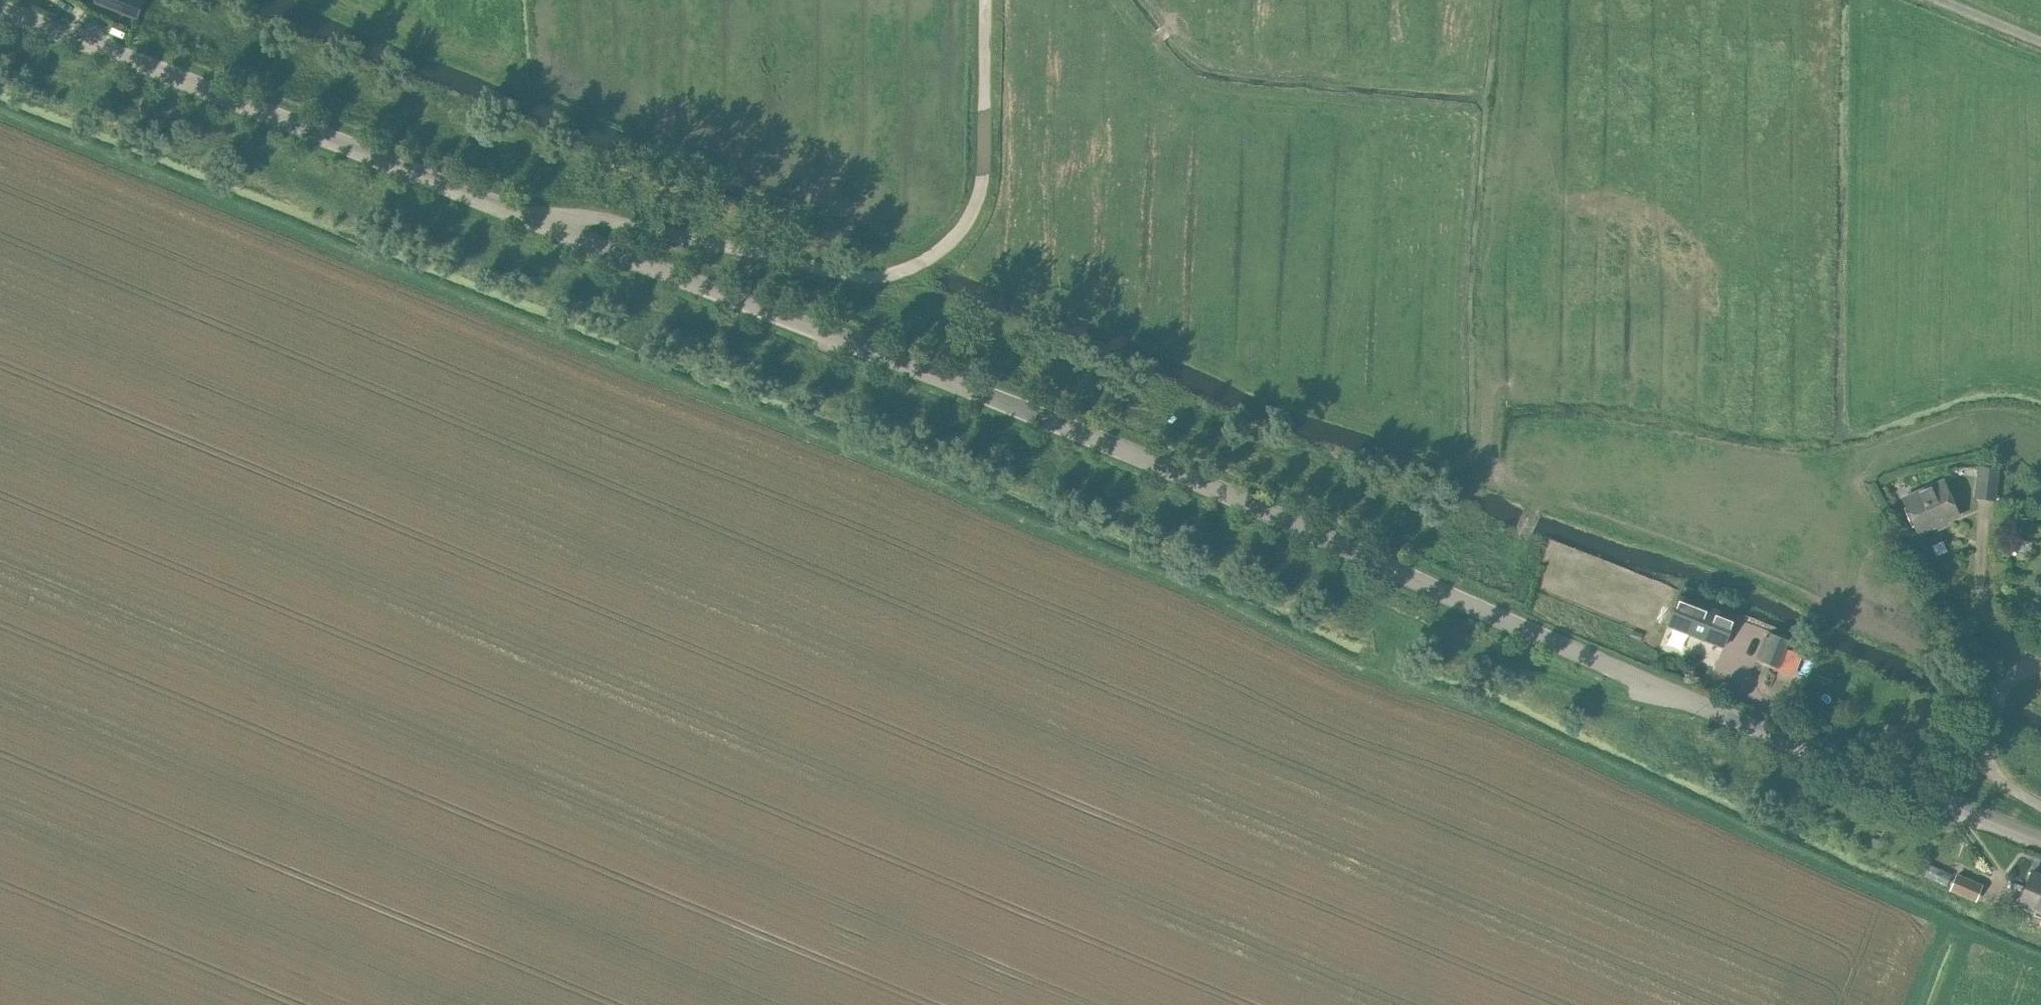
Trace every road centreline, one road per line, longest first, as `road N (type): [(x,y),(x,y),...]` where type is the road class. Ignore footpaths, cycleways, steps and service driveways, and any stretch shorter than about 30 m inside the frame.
road 1 (tertiary): [(0,11),(1179,473),(1612,669),(2040,839)]
road 2 (track): [(0,64),(1178,529),(1405,632),(1579,687),(1688,701)]
road 3 (track): [(622,362),(638,316),(867,351)]

